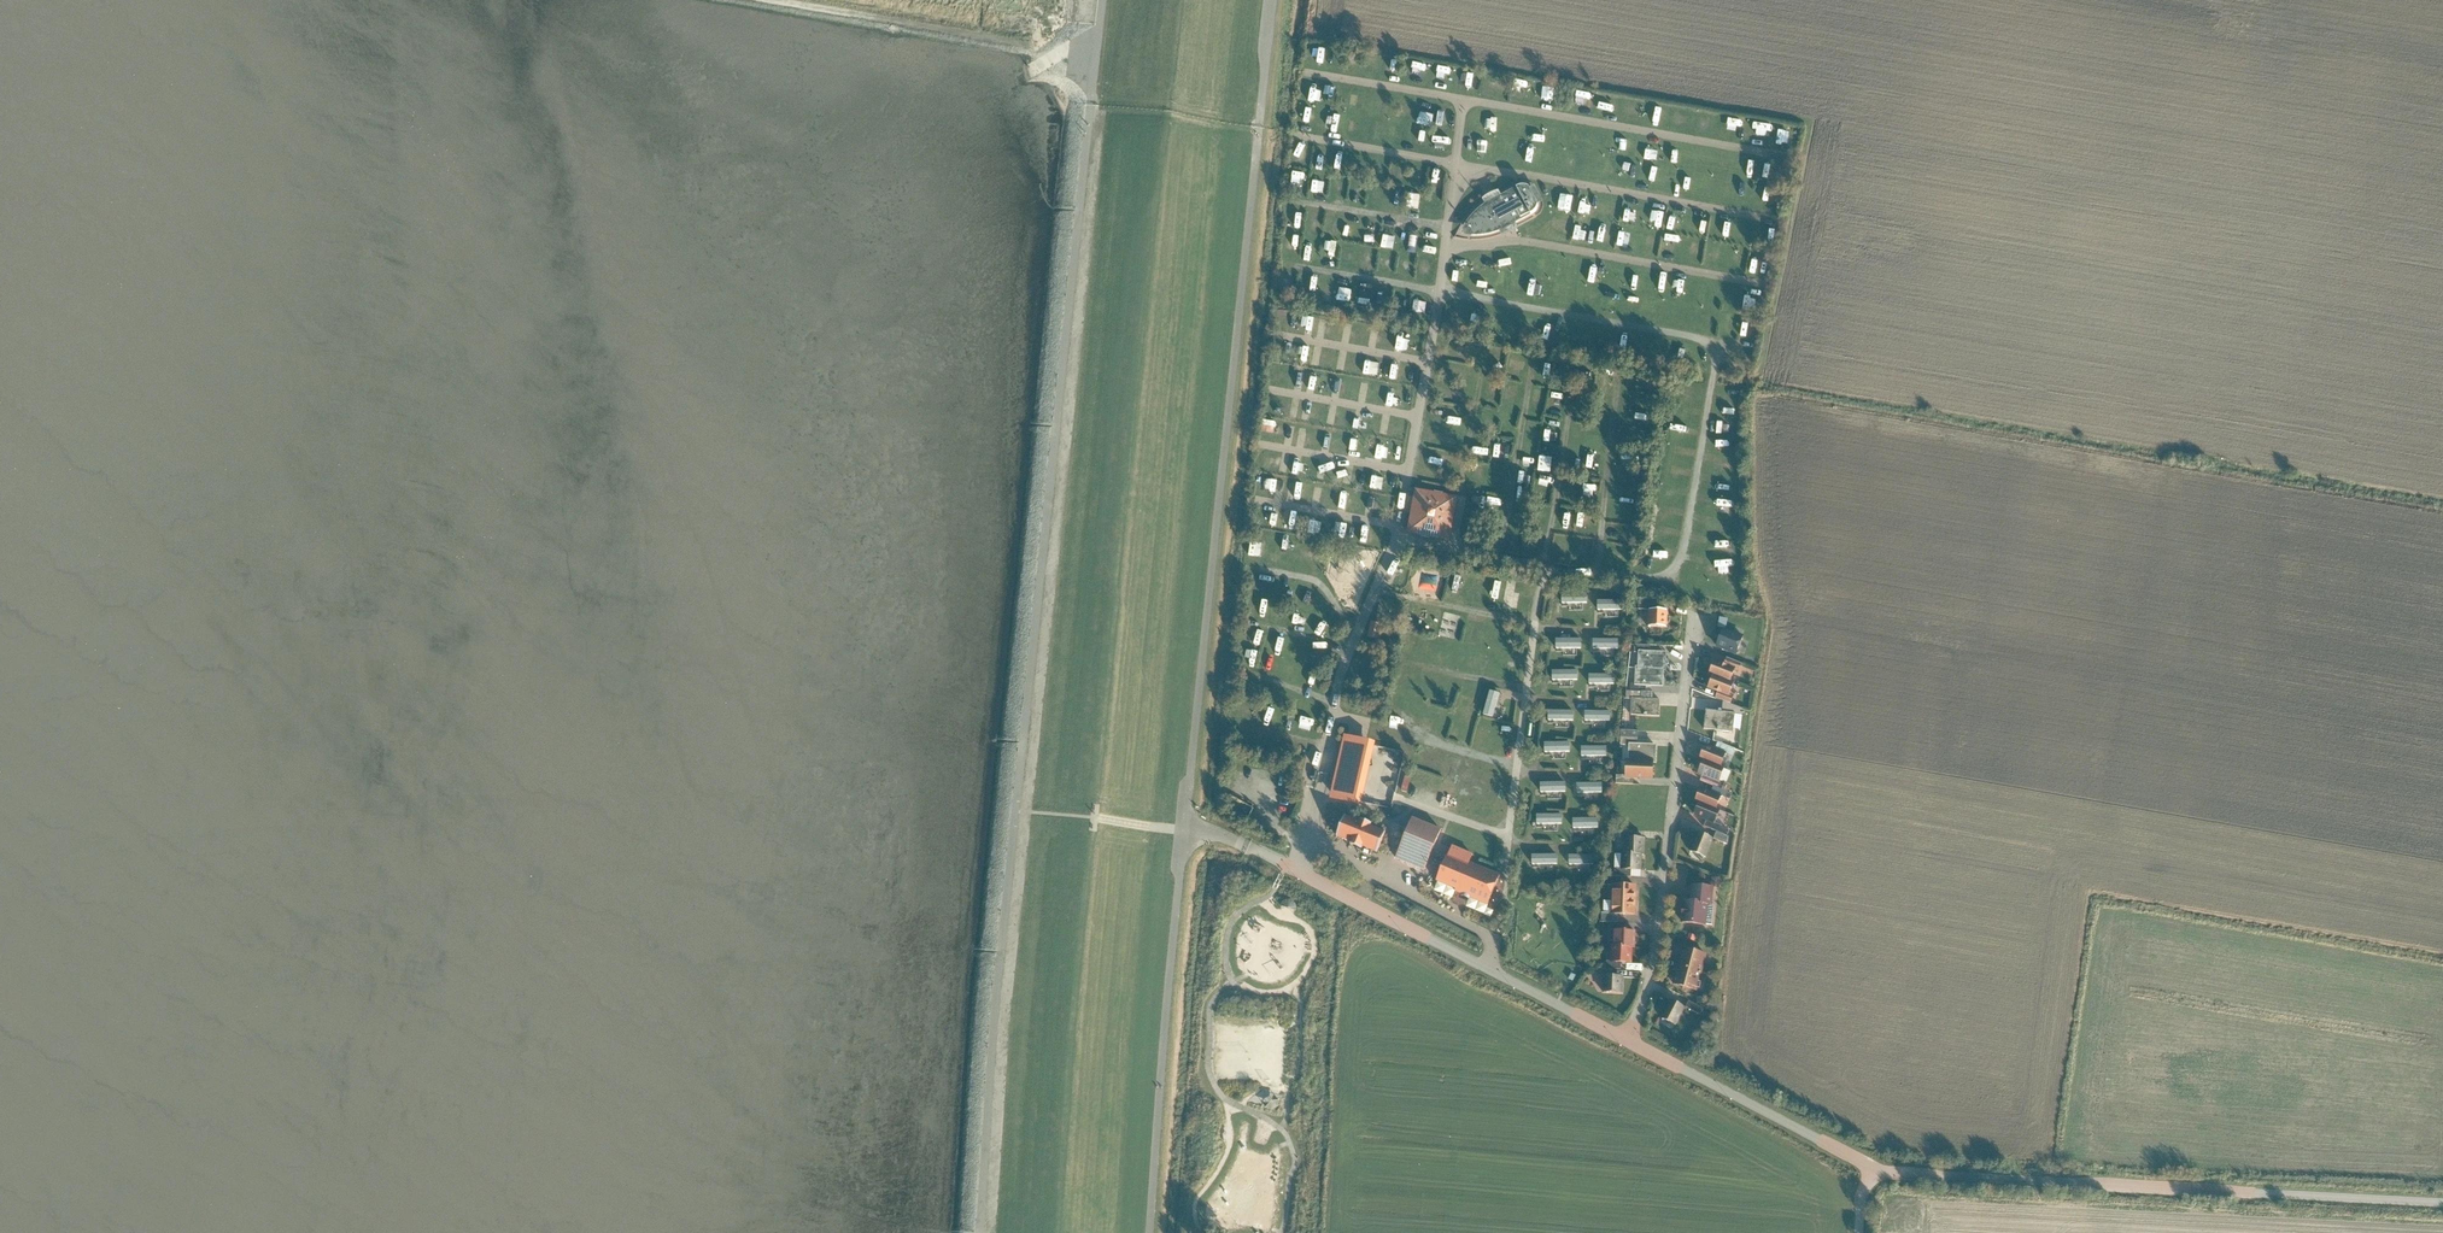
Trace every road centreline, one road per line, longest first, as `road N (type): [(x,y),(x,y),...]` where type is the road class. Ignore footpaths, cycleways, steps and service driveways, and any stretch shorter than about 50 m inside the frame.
road 1 (track): [(1103,0),(978,1232)]
road 2 (track): [(1187,826),(1273,0)]
road 3 (unclassified): [(2442,1201),(1872,1170)]
road 4 (unclassified): [(1630,1037),(1228,832),(1187,826)]
road 5 (unclassified): [(1693,623),(1652,971),(1630,1037)]
road 6 (track): [(1152,1232),(1187,826)]
road 7 (unclassified): [(1872,1170),(1630,1037)]

